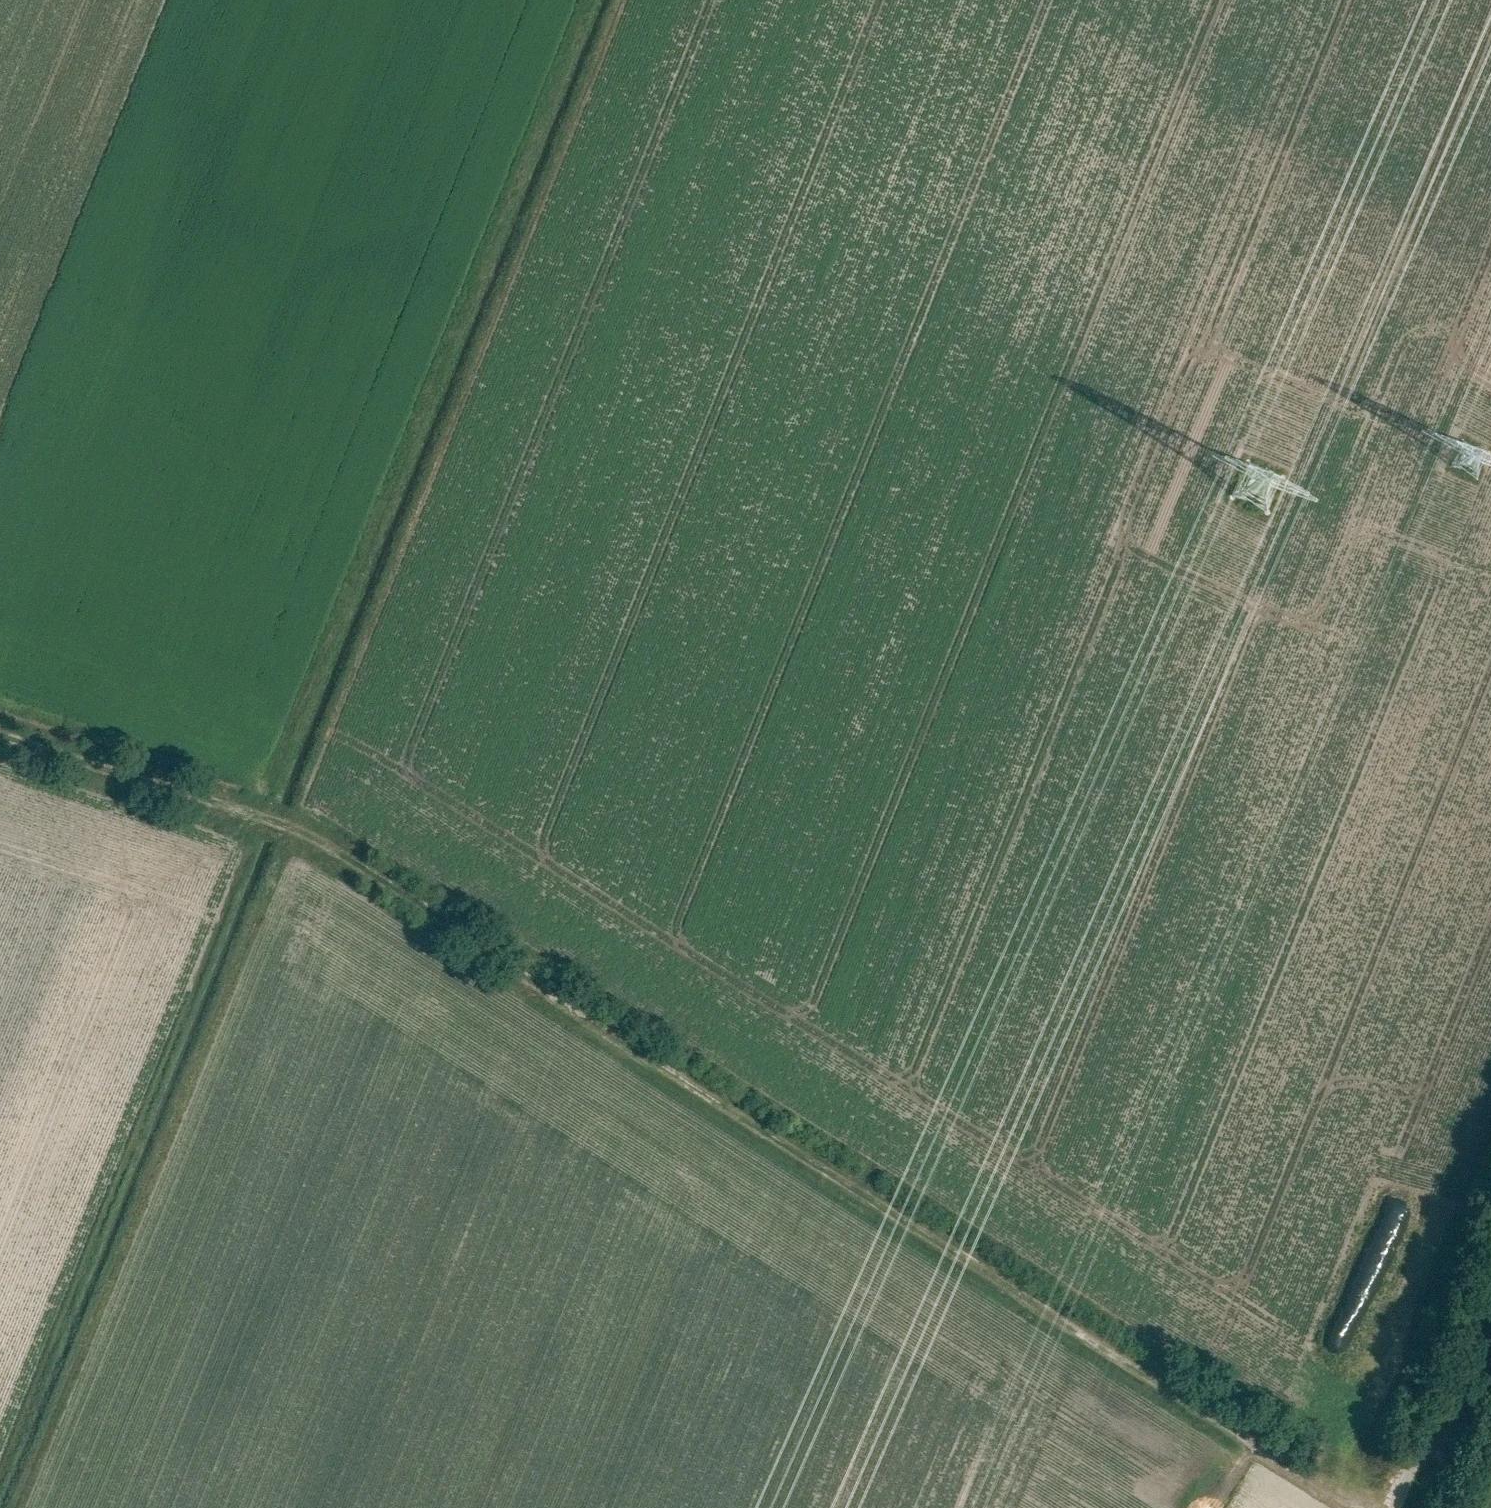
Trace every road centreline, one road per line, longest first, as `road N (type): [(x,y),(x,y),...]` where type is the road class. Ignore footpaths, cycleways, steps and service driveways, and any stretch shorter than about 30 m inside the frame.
road 1 (track): [(1350,1507),(280,820),(0,728)]
road 2 (track): [(1399,1507),(1490,1284)]

